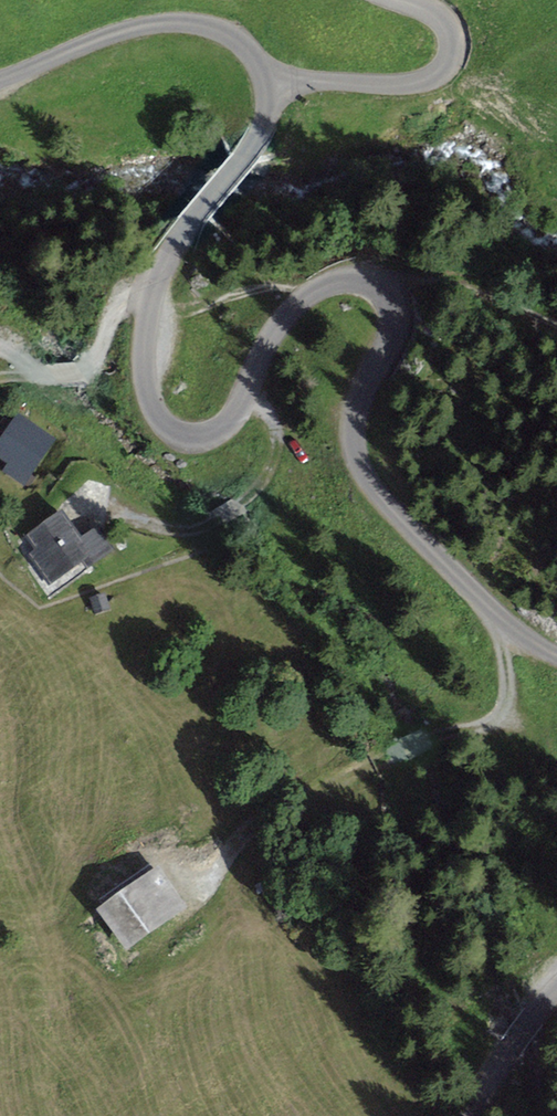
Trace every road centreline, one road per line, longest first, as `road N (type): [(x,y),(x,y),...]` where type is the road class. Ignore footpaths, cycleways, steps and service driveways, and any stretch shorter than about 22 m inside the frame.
road 1 (unclassified): [(266,82),(269,100),(252,146),(193,218),(149,304),(144,361),(155,414),(172,430),(210,432),(240,406),(263,349),(308,291),(347,275),(369,278),(388,295),(392,325),(365,386),(355,428),(358,457),(377,490),(489,607),(556,654)]
road 2 (unclassified): [(0,79),(123,32),(178,24),(239,43),(266,82)]
road 3 (residential): [(266,82),(399,84),(443,68),(451,49),(438,14),(394,0)]
road 4 (unclassified): [(556,985),(531,1010),(469,1115)]

